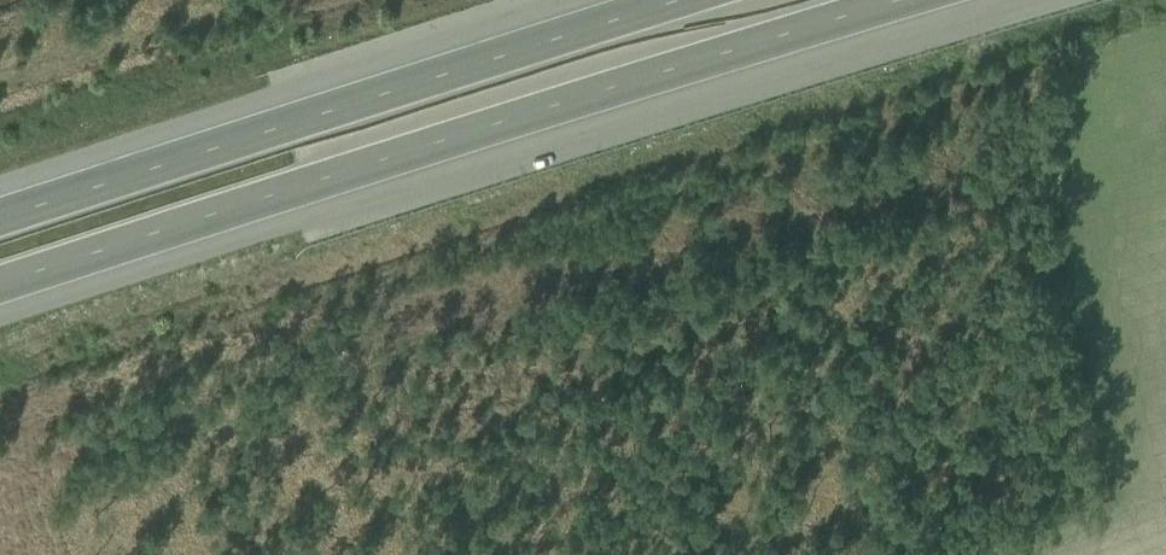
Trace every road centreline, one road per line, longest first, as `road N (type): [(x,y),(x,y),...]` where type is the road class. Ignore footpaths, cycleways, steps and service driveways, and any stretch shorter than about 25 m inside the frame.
road 1 (motorway): [(0,285),(910,0)]
road 2 (motorway): [(668,0),(0,213)]

